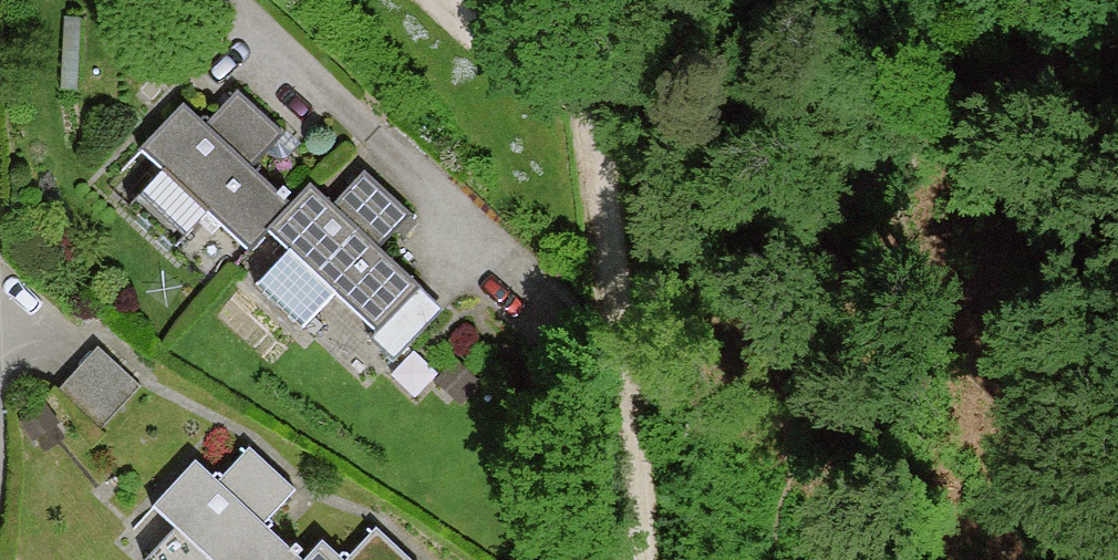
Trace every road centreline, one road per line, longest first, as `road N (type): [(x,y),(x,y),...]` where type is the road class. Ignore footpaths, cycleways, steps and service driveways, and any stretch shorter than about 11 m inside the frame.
road 1 (track): [(1117,27),(932,132),(895,174),(827,202),(780,200),(745,177),(708,110),(660,80),(516,62),(441,0)]
road 2 (track): [(643,559),(635,448),(568,0)]

